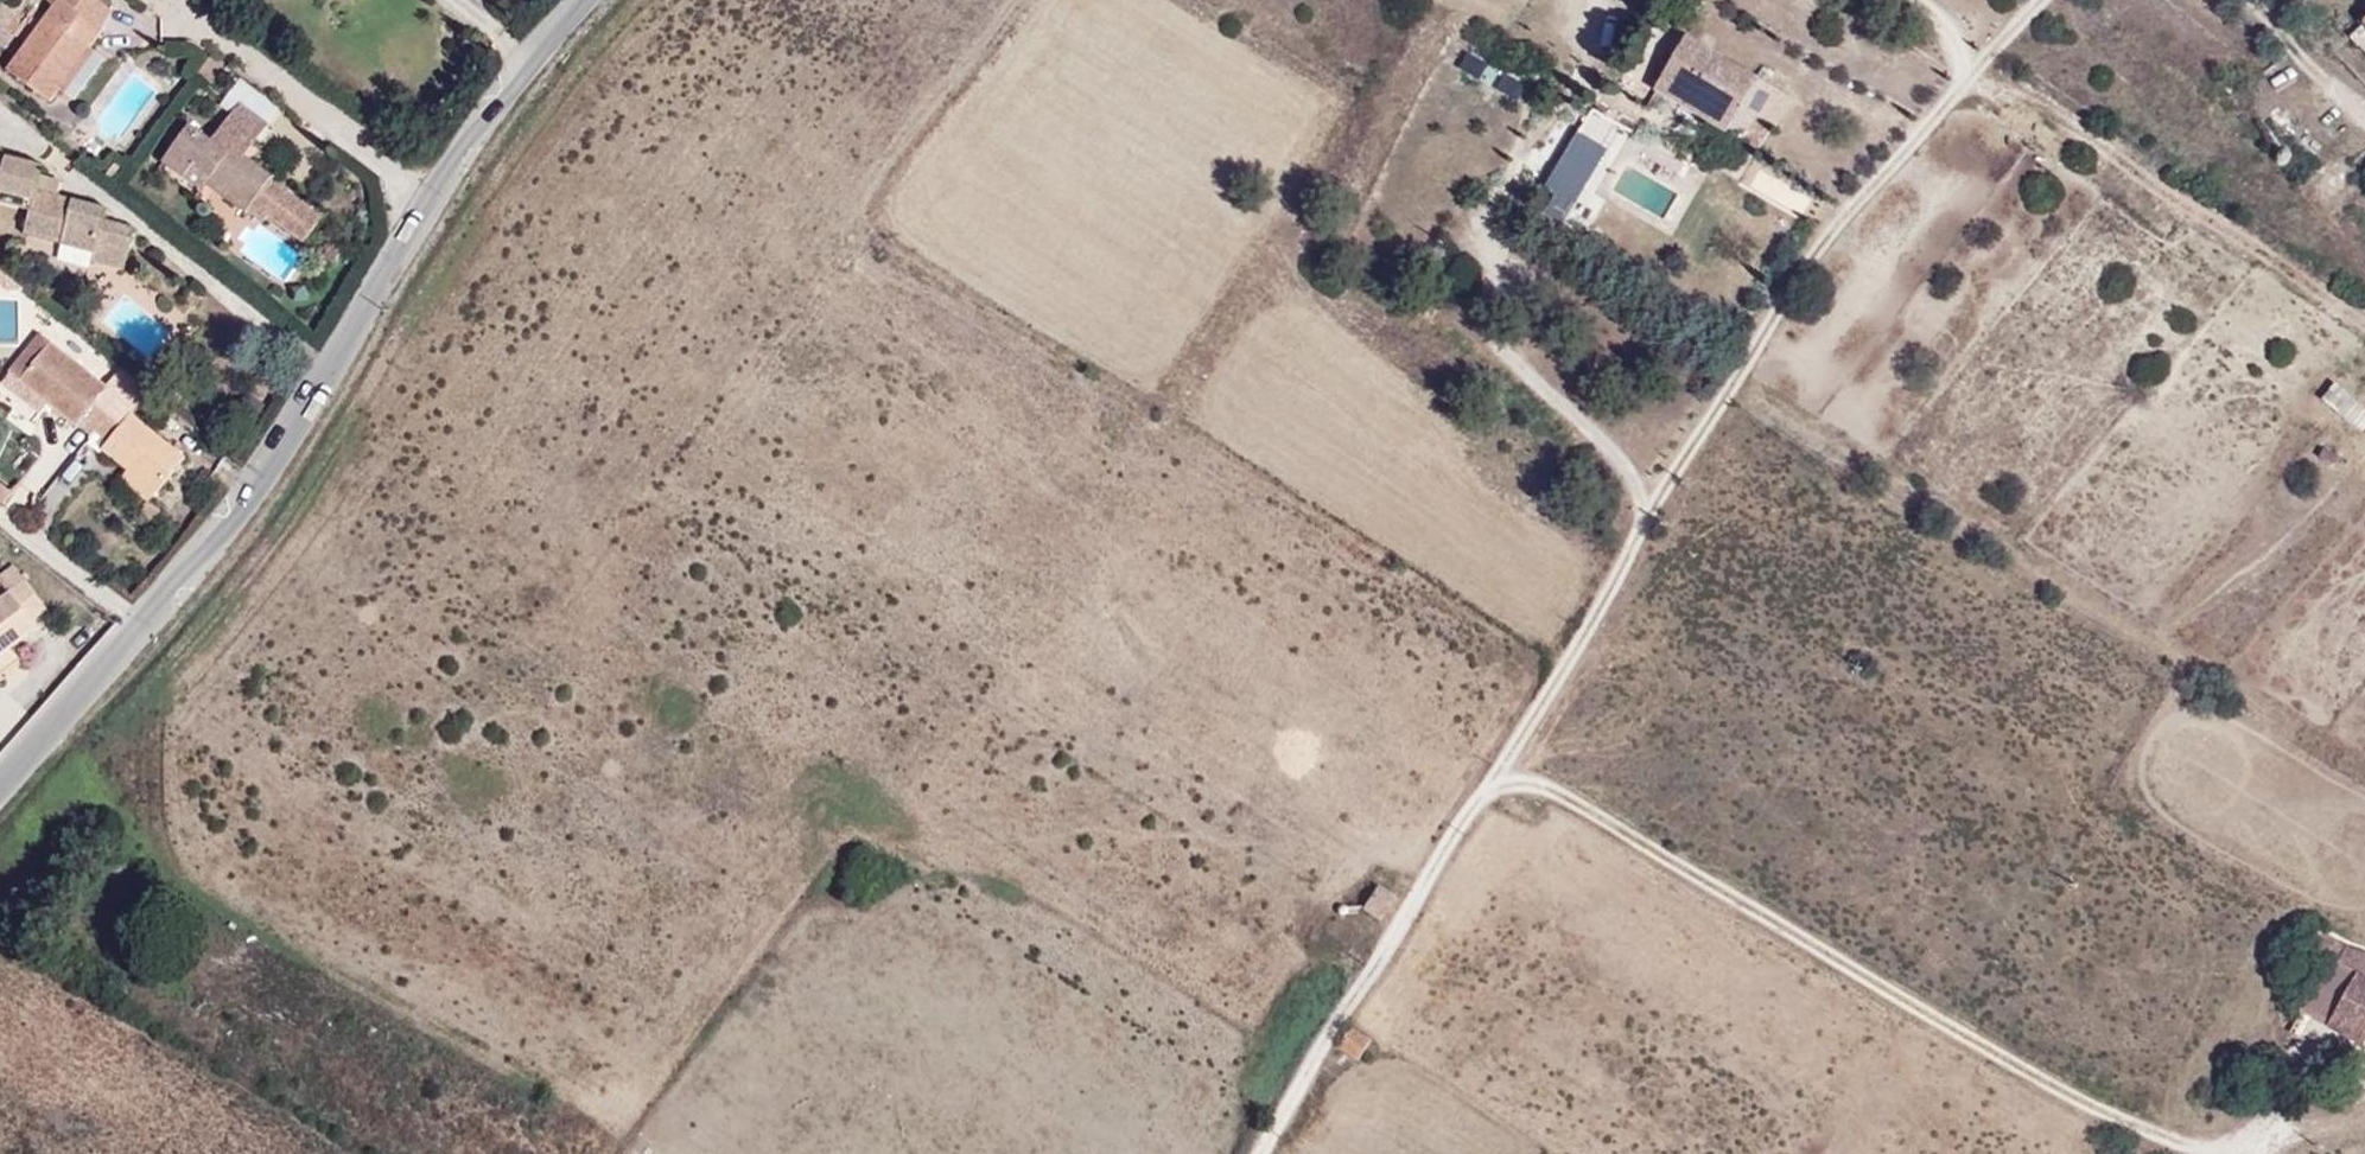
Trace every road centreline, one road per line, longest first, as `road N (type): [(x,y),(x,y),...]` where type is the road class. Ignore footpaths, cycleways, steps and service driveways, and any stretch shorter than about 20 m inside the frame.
road 1 (unclassified): [(585,0),(475,137),(271,460),(193,563),(0,783)]

